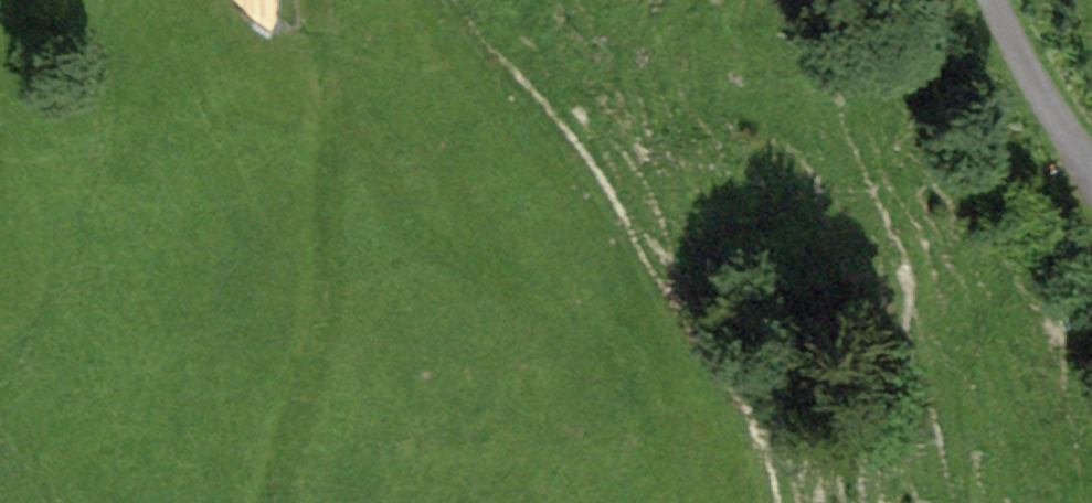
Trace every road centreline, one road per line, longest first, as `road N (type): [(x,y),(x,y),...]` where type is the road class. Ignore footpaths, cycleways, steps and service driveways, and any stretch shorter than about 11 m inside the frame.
road 1 (track): [(263,502),(320,281),(309,0)]
road 2 (track): [(625,298),(565,176),(427,0)]
road 3 (track): [(996,0),(1091,170)]

